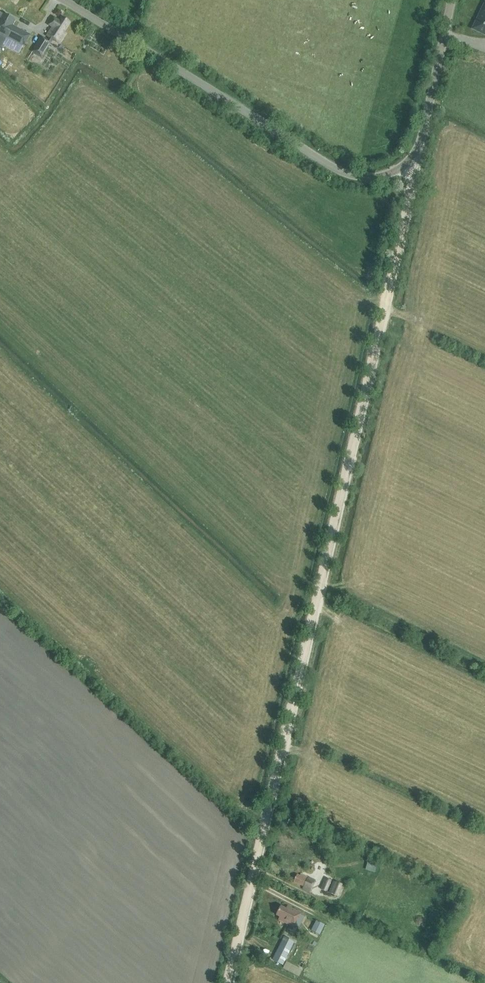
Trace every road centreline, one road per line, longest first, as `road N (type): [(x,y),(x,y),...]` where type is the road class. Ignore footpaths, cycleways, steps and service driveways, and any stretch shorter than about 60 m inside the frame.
road 1 (track): [(409,160),(410,190),(229,982)]
road 2 (tertiary): [(65,0),(333,168),(368,177),(400,169),(417,150),(452,0)]

